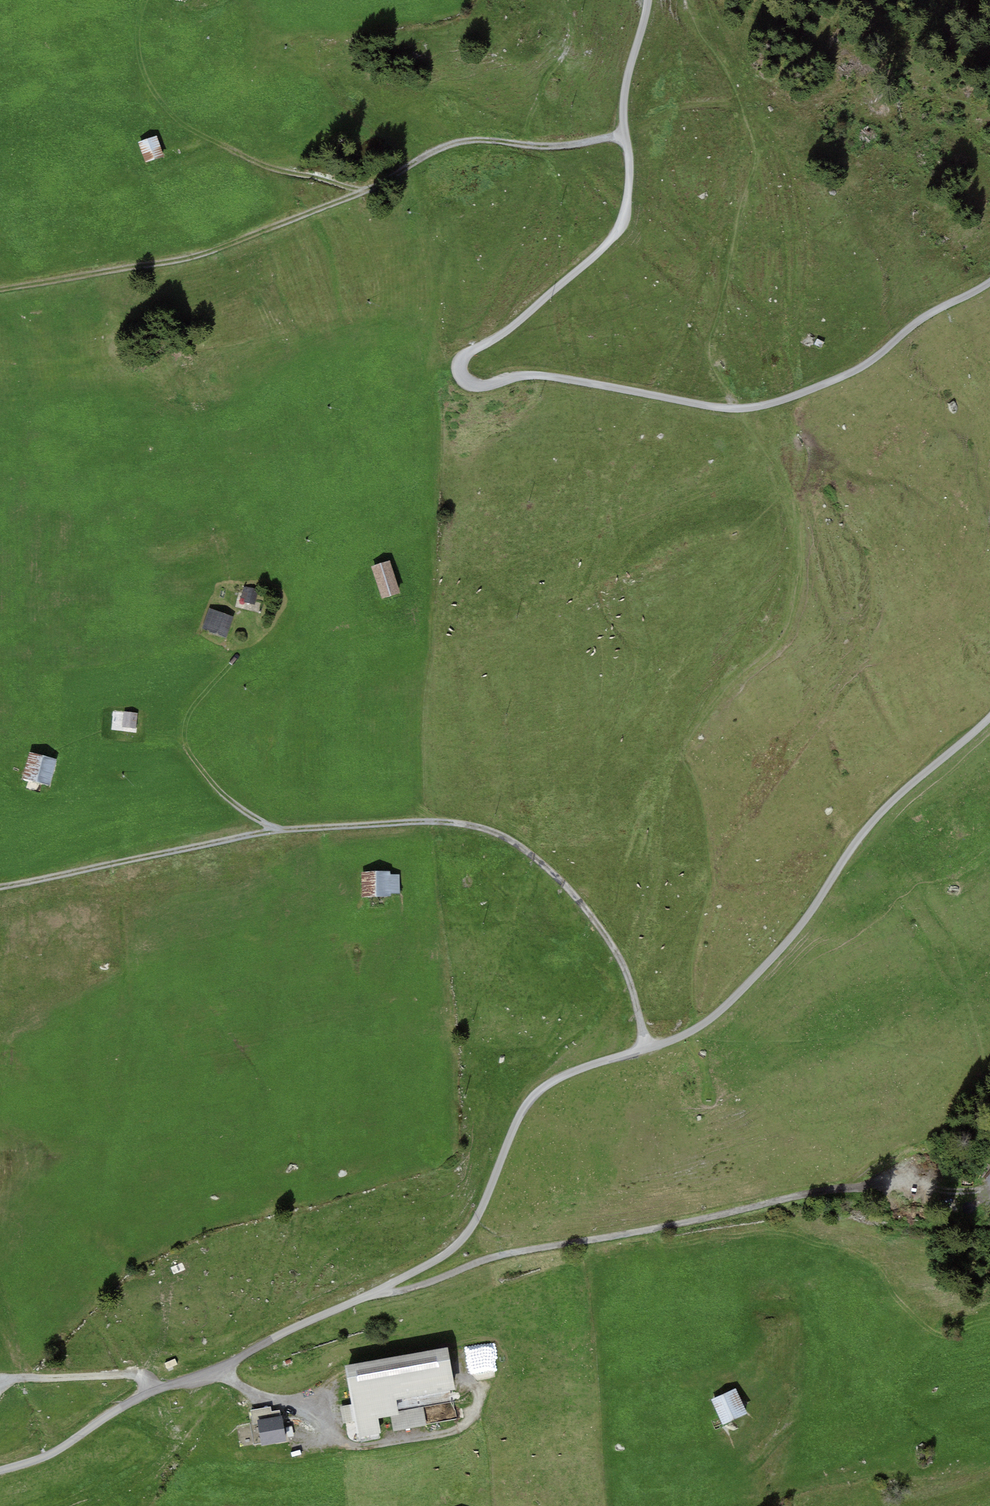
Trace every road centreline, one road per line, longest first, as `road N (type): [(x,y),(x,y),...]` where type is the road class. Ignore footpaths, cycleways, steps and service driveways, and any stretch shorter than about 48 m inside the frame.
road 1 (track): [(989,716),(876,818),(790,942),(736,1000),(693,1034),(535,1092),(452,1249),(147,1394),(65,1451),(0,1471)]
road 2 (track): [(649,0),(627,83),(626,213),(612,238),(462,360),(469,384),(536,374),(717,405),(768,404),(828,383),(989,282)]
road 3 (track): [(646,1046),(614,950),(537,855),(475,824),(227,835),(0,885)]
road 4 (track): [(0,289),(190,258),(365,190),(464,141),(571,145),(624,135)]
road 5 (track): [(366,1290),(435,1282),(510,1250),(903,1179)]
road 6 (track): [(365,190),(268,167),(192,127)]

